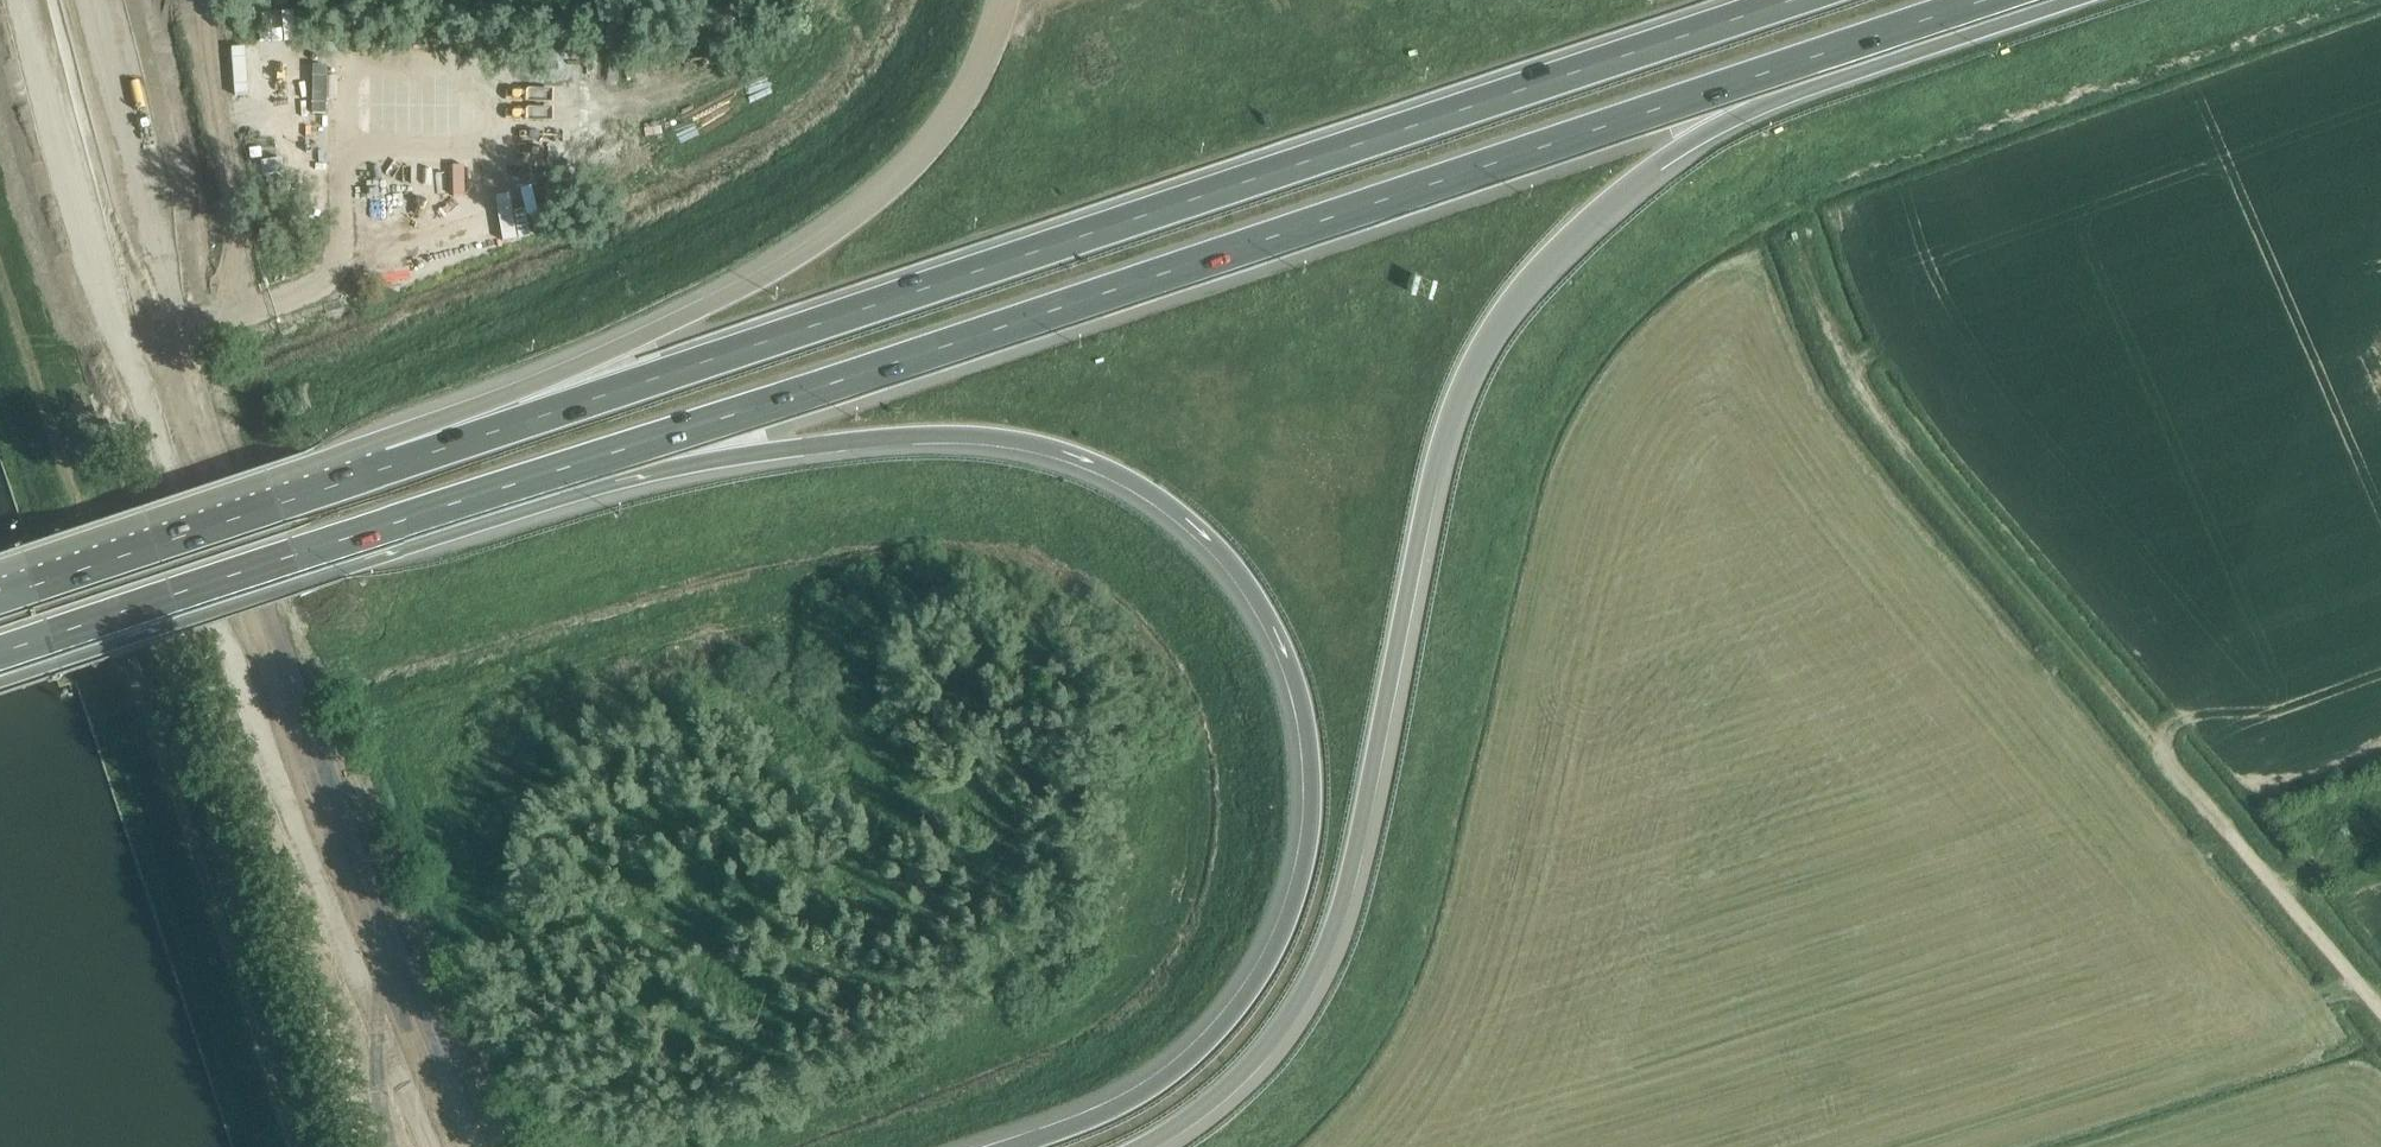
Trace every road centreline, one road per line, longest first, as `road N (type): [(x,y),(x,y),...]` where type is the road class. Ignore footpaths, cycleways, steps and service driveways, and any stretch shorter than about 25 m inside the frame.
road 1 (motorway): [(1787,0),(391,464)]
road 2 (motorway): [(608,453),(942,435),(1060,450),(1120,474),(1193,522),(1258,598),(1307,716),(1313,784),(1296,898),(1269,961),(1227,1020),(1175,1069),(1113,1110),(1013,1146)]
road 3 (motorway): [(1143,1146),(1201,1112),(1258,1058),(1310,980),(1336,922),(1438,448),(1489,330),(1534,268),(1593,210),(1820,53)]
road 4 (motorway): [(608,453),(1820,53)]
road 5 (secondary): [(26,0),(170,481),(306,849),(432,1146)]
road 6 (secondary): [(479,1146),(312,730),(215,442),(96,0)]
road 7 (motorway): [(1010,0),(992,54),(955,120),(872,206),(752,282),(542,381),(391,464)]
road 8 (track): [(2222,827),(1861,399),(1828,336),(1793,236)]
road 9 (motorway): [(0,653),(608,453)]
road 10 (motorway): [(391,464),(0,596)]
road 11 (unclassified): [(2380,1005),(2222,827)]
road 12 (motorway): [(1820,53),(1980,0)]

